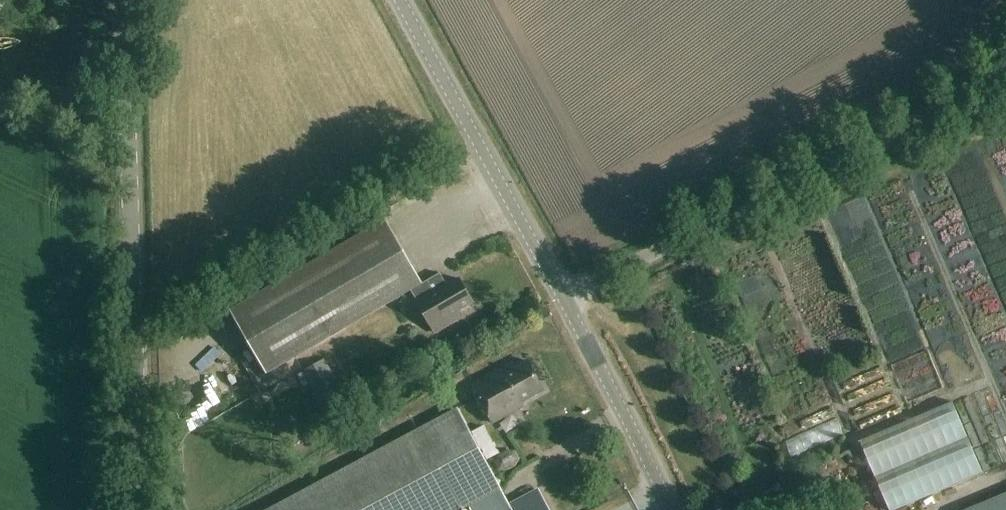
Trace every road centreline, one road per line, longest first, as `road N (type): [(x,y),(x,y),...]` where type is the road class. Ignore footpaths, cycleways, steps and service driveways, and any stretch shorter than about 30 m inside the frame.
road 1 (tertiary): [(143,509),(125,0)]
road 2 (unclassified): [(561,300),(963,96),(1005,64)]
road 3 (tertiary): [(561,300),(400,0)]
road 4 (tertiary): [(671,509),(561,300)]

